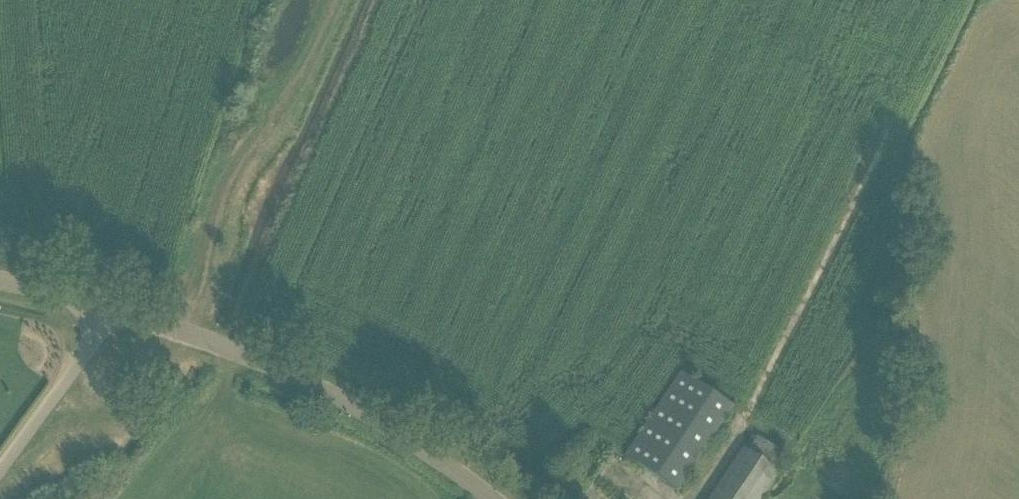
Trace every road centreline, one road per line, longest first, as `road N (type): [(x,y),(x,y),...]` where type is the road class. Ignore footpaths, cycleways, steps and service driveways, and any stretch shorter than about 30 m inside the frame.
road 1 (unclassified): [(109,311),(226,350),(394,429),(484,498)]
road 2 (unclassified): [(109,311),(0,470)]

